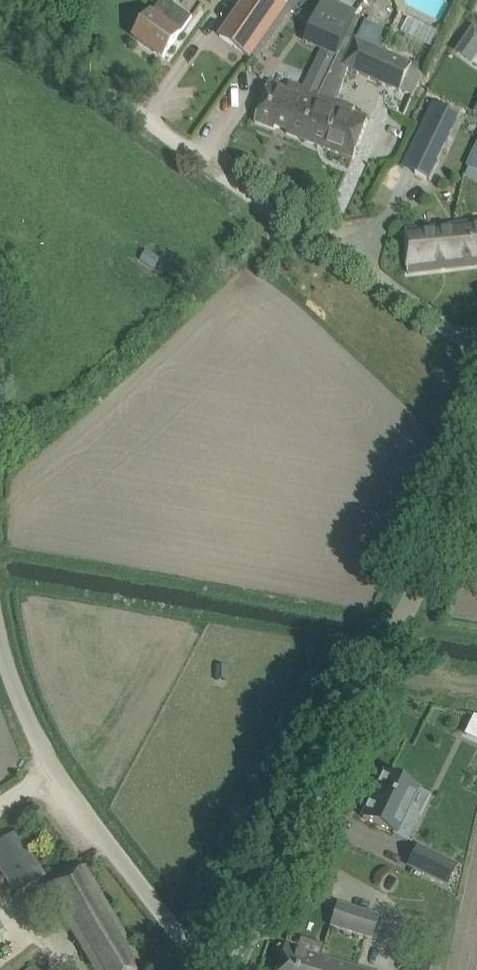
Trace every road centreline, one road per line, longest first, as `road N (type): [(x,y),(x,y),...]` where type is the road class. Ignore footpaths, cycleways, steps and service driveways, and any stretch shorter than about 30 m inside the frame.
road 1 (track): [(0,33),(146,122),(476,350)]
road 2 (tertiary): [(229,969),(476,465)]
road 3 (unclassified): [(216,969),(93,832),(23,720),(0,626)]

